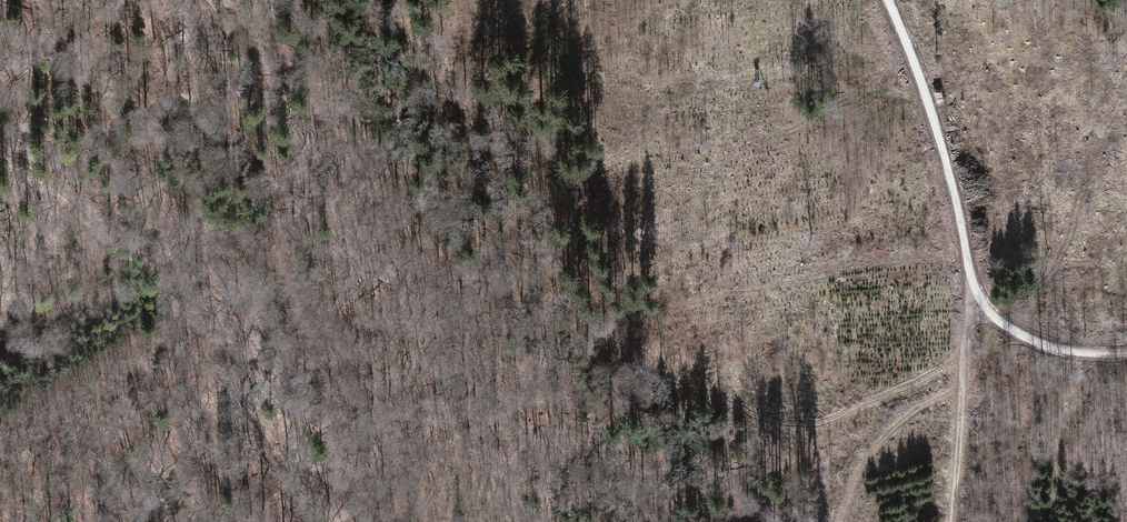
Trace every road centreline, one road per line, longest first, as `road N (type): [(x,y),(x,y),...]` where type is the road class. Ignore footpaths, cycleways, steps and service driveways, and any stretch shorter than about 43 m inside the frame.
road 1 (track): [(408,0),(572,305),(632,349),(751,417),(815,425),(964,352)]
road 2 (track): [(322,521),(221,367),(157,288),(51,181),(0,149)]
road 3 (track): [(889,0),(938,141),(963,244),(971,298),(964,352)]
road 4 (track): [(837,521),(881,437),(912,408),(961,395)]
road 5 (track): [(971,298),(1024,339),(1098,355),(1126,352)]
road 6 (track): [(964,352),(947,521)]

